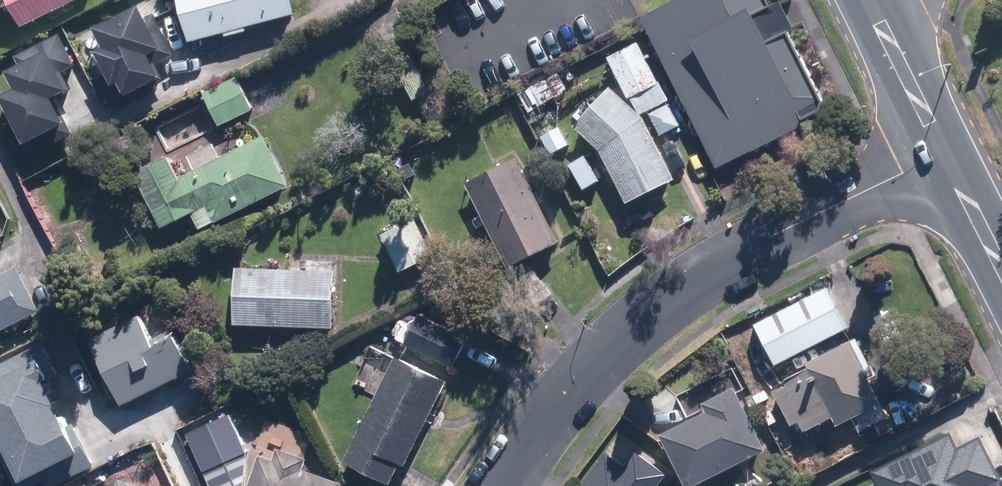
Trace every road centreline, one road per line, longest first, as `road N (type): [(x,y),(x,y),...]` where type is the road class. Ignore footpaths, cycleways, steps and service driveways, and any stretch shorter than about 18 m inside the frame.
road 1 (residential): [(505,485),(605,353),(699,274),(941,152)]
road 2 (secondary): [(864,0),(941,152)]
road 3 (secondary): [(941,152),(1001,274)]

